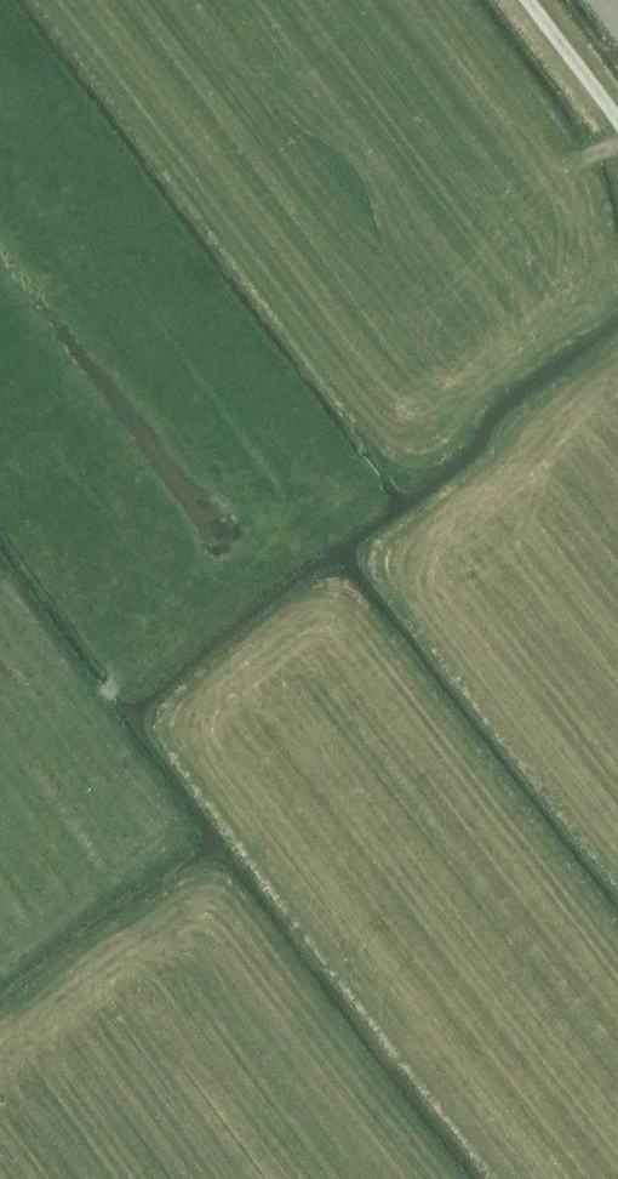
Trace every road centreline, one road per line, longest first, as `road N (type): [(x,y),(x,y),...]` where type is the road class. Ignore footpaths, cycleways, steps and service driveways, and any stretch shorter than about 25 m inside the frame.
road 1 (unclassified): [(617,118),(529,0)]

